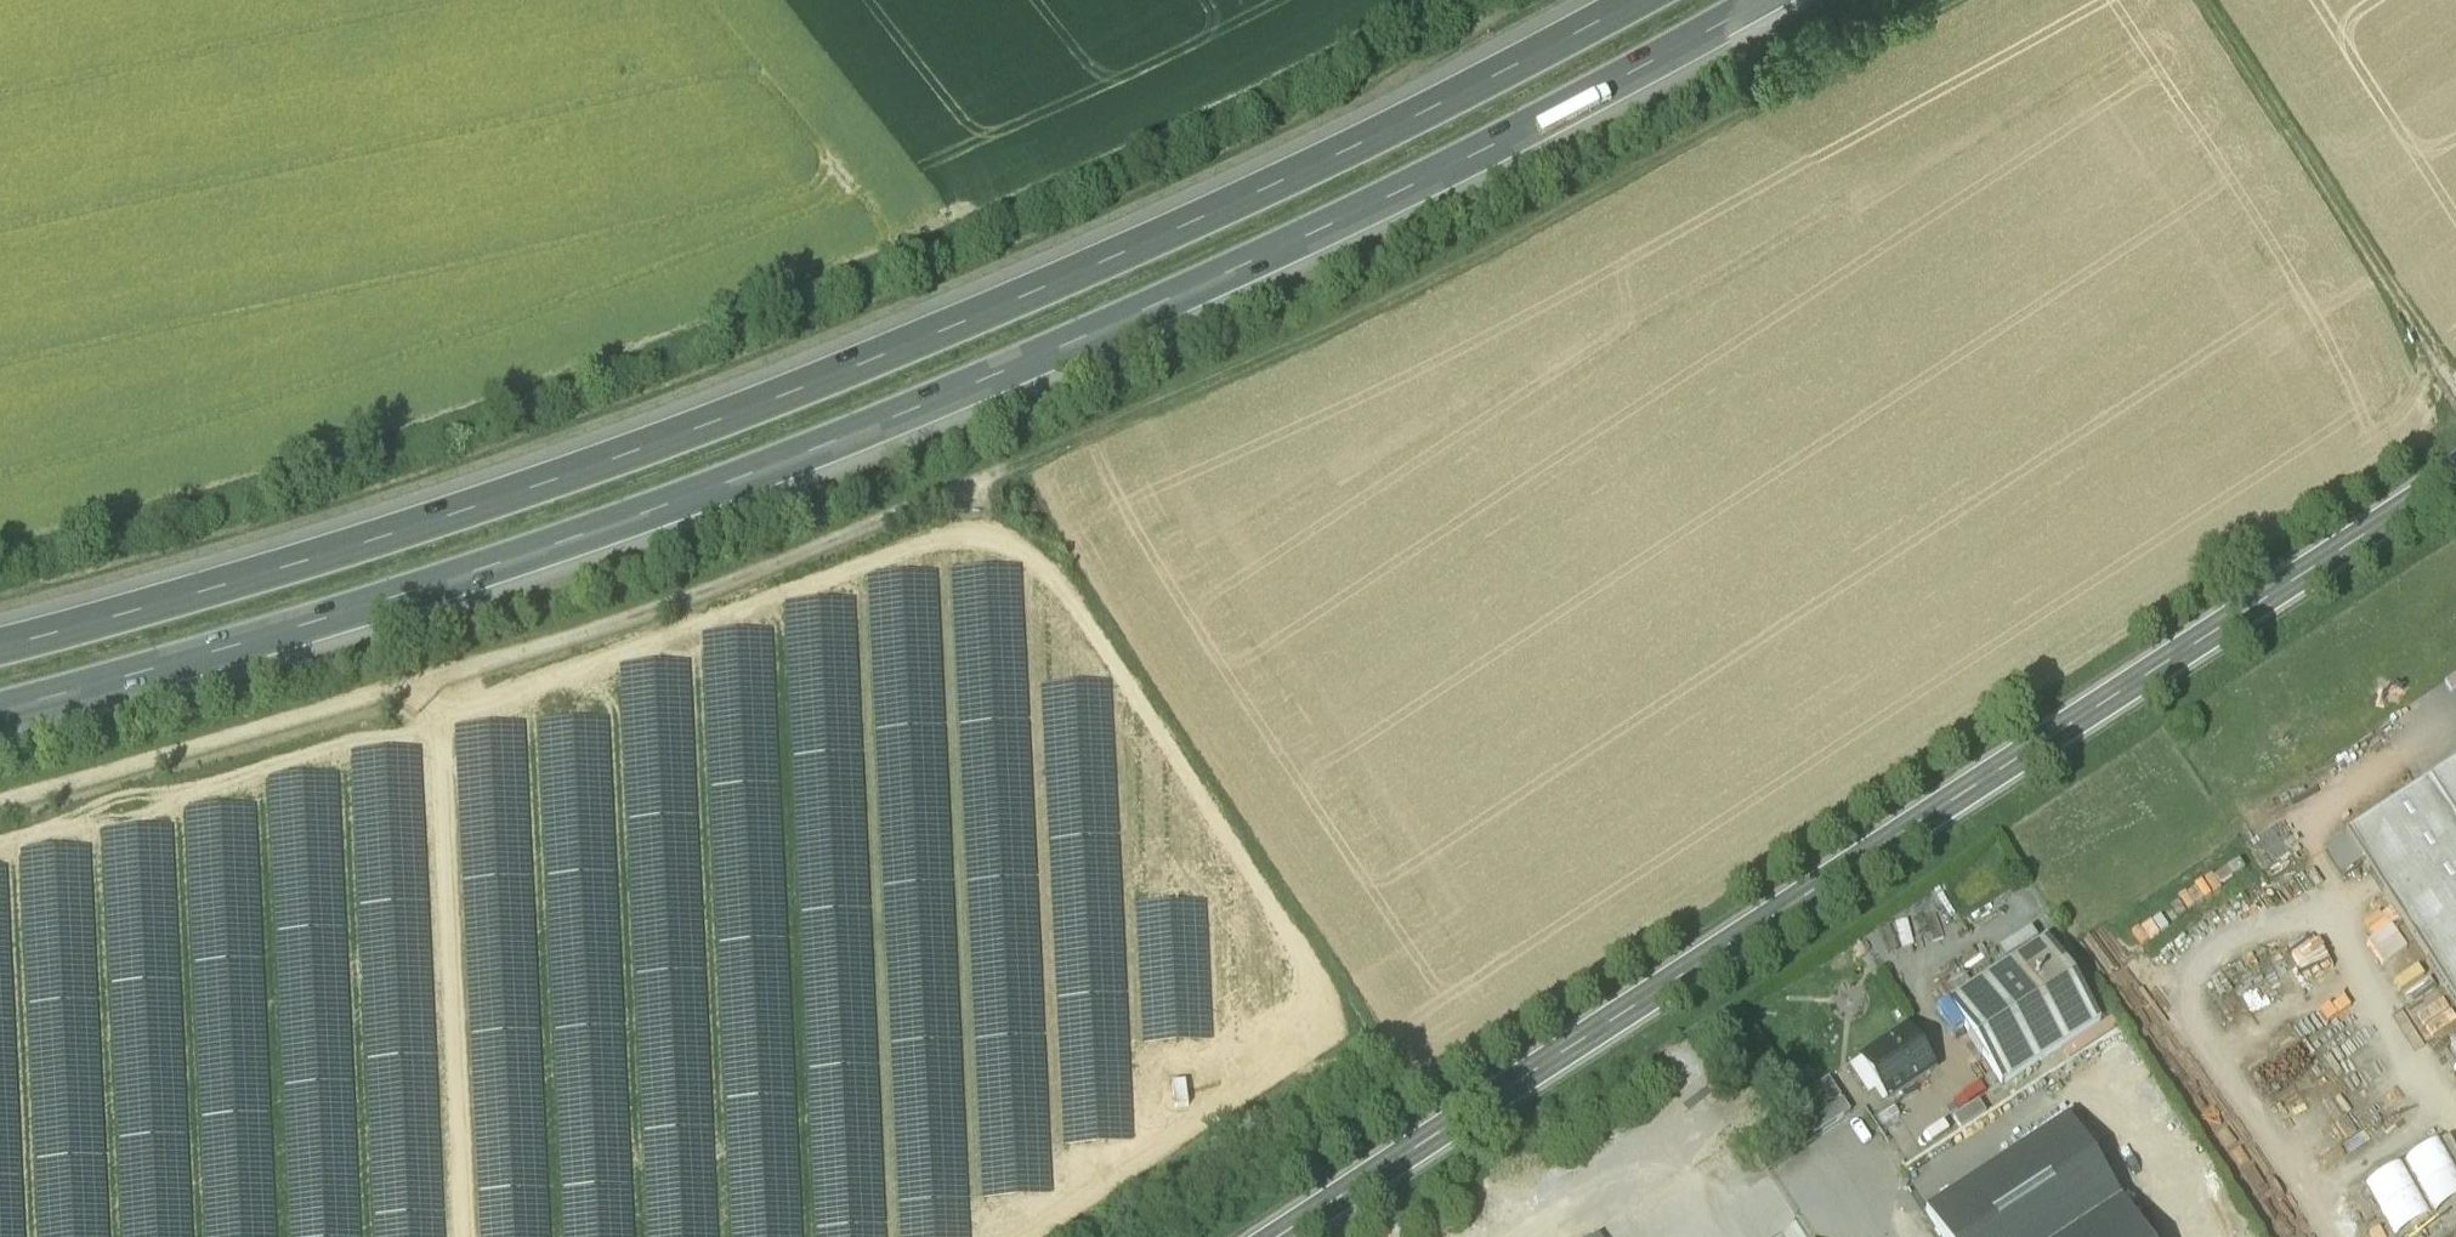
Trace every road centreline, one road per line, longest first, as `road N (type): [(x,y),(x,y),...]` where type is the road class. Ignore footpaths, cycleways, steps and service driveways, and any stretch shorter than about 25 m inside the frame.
road 1 (motorway): [(0,703),(481,561),(881,421),(1332,223),(1639,70),(1759,0)]
road 2 (motorway): [(1631,0),(1303,170),(862,362),(421,520),(0,642)]
road 3 (track): [(435,713),(926,540),(994,534),(1041,562),(1085,616),(1306,955),(1329,1008),(1309,1051),(1026,1236)]
road 4 (track): [(0,546),(336,460),(630,357),(1070,180),(1434,0)]
road 5 (secondary): [(2455,479),(1284,1236)]
road 6 (track): [(1949,0),(1501,245),(1314,338),(1001,471)]
road 7 (track): [(0,796),(589,627),(1001,471)]
road 8 (track): [(388,686),(421,693),(436,718),(467,1236)]
road 9 (track): [(2455,385),(2204,0)]
road 10 (track): [(0,835),(115,792),(216,776),(355,731),(431,718)]

